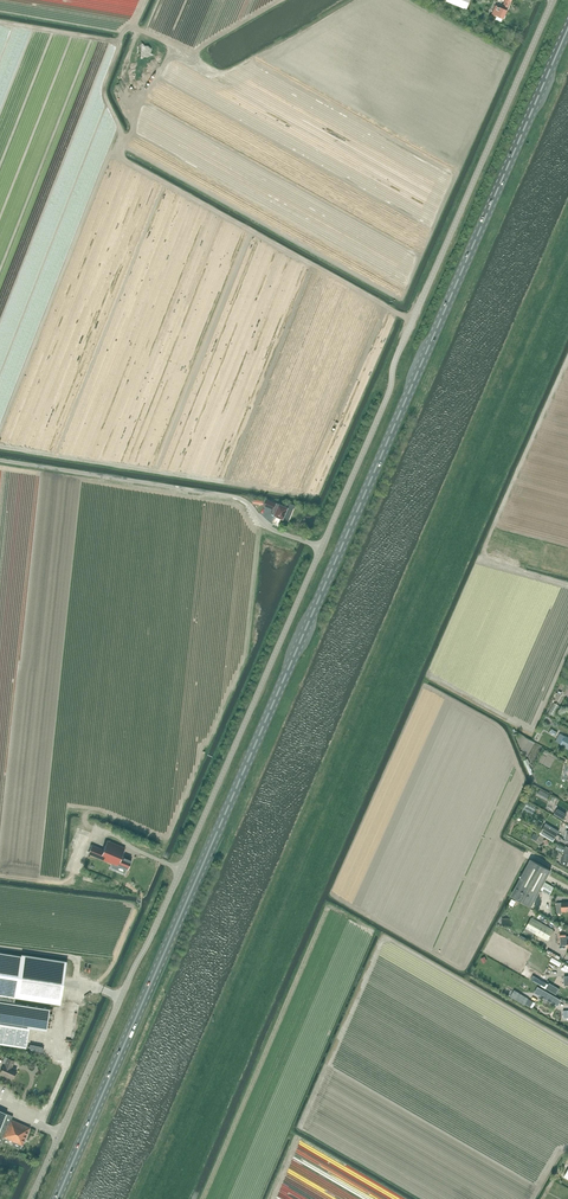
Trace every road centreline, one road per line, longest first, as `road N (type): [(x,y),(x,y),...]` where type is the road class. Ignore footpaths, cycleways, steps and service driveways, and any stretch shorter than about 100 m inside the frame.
road 1 (primary): [(57,1198),(567,29)]
road 2 (unclassified): [(30,1198),(321,550)]
road 3 (unclassified): [(321,550),(553,0)]
road 4 (track): [(413,321),(125,160),(140,99),(171,43),(134,28),(147,0)]
road 5 (unclassified): [(321,550),(274,530),(238,498),(0,460)]
road 6 (track): [(171,43),(225,71),(351,0)]
road 7 (track): [(59,1033),(76,959),(0,949)]
road 8 (track): [(134,28),(114,40),(0,20)]

